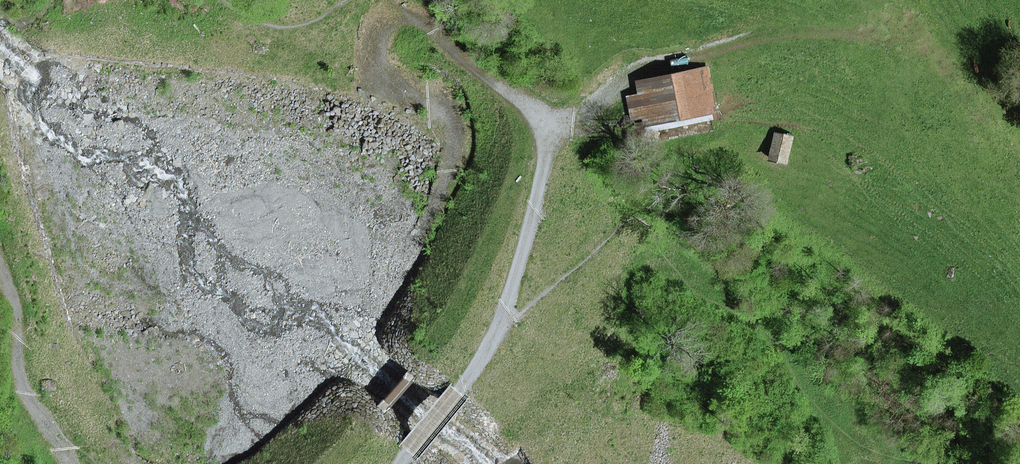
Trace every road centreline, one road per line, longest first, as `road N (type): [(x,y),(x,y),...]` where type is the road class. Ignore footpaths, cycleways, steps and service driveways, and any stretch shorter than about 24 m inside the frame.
road 1 (track): [(565,122),(473,67),(419,20),(380,19),(368,45),(376,74),(395,90),(450,107),(461,135),(460,154),(417,243)]
road 2 (track): [(565,122),(501,322),(460,387)]
road 3 (track): [(768,27),(647,66),(565,122)]

